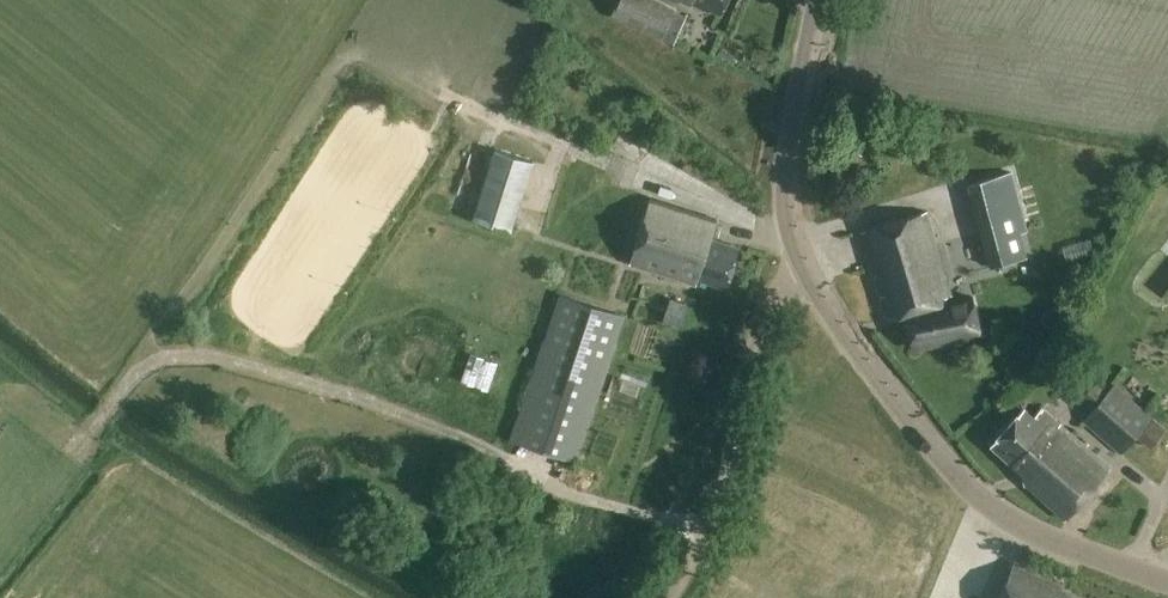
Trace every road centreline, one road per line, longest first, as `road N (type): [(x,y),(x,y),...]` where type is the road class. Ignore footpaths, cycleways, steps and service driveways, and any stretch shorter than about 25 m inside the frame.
road 1 (unclassified): [(1167,583),(1037,535),(991,508),(852,342),(810,274)]
road 2 (unclassified): [(810,274),(791,201),(789,151),(817,0)]
road 3 (unclassified): [(810,274),(782,286),(762,318),(738,429)]
road 4 (track): [(738,429),(711,519),(671,597)]

